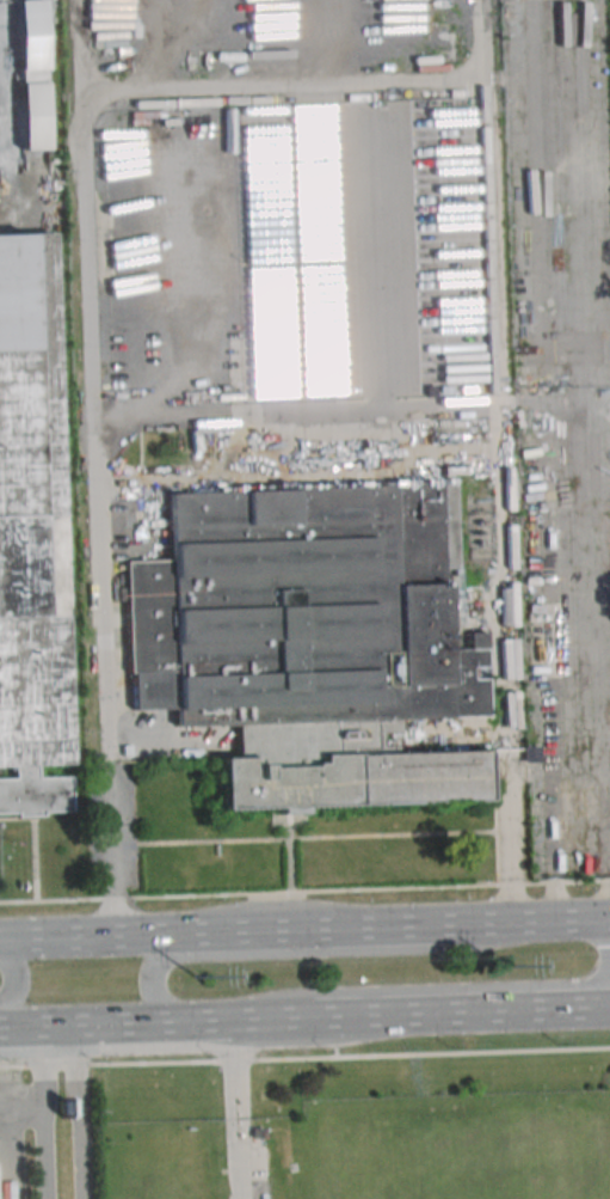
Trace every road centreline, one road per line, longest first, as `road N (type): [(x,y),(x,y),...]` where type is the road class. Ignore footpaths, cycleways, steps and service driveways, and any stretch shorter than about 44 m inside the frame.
road 1 (trunk): [(498,922),(446,947),(159,959),(149,985),(164,1022)]
road 2 (trunk): [(233,1020),(292,993),(585,983),(609,967)]
road 3 (trunk): [(320,1017),(592,1008)]
road 4 (trunk): [(440,924),(183,934)]
road 5 (trunk): [(0,1027),(233,1020)]
road 6 (trunk): [(183,934),(0,940)]
road 7 (trunk): [(609,919),(440,924)]

